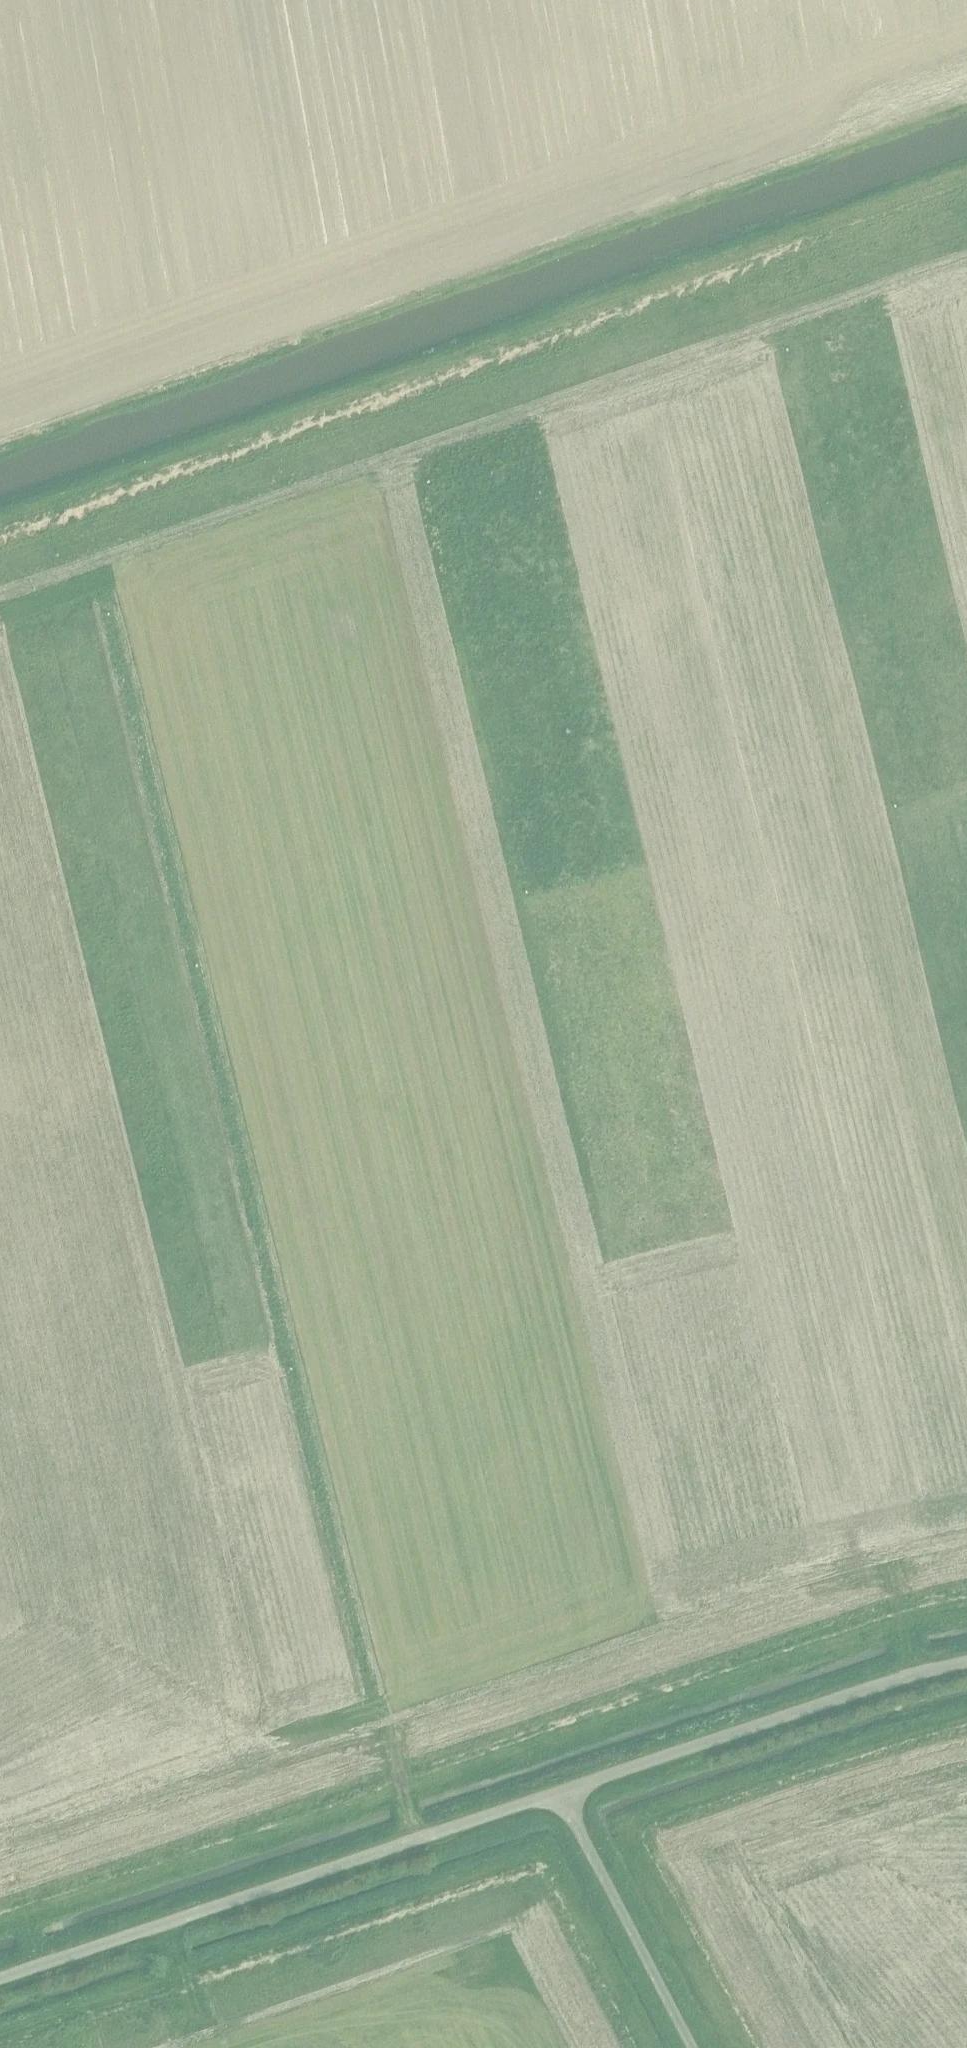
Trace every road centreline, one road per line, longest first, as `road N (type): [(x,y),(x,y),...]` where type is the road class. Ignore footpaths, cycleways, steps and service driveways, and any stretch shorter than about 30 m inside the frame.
road 1 (unclassified): [(0,1979),(560,1790)]
road 2 (unclassified): [(560,1790),(966,1662)]
road 3 (unclassified): [(687,2047),(560,1790)]

